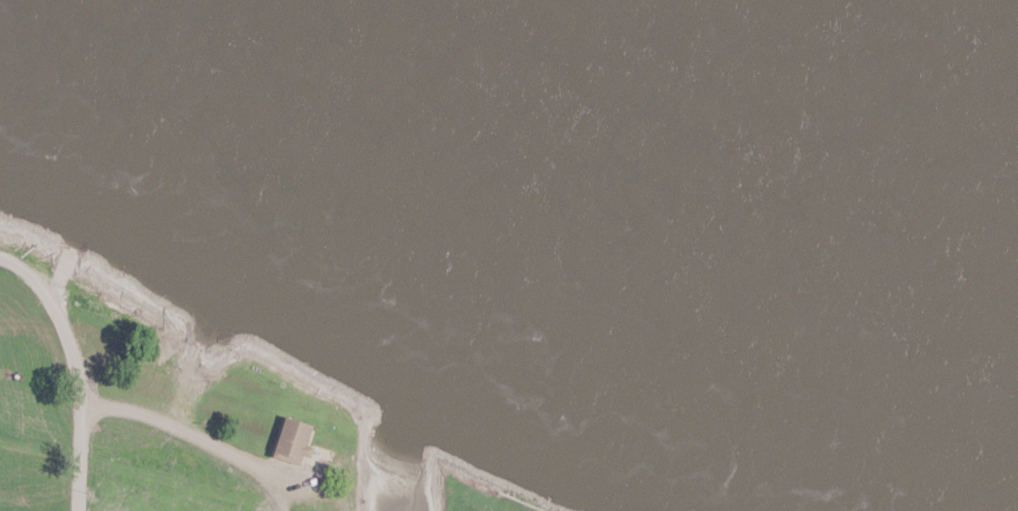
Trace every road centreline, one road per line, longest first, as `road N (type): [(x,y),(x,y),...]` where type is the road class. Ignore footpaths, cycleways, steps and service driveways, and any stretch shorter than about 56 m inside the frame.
road 1 (residential): [(78,510),(75,367),(35,282),(0,259)]

